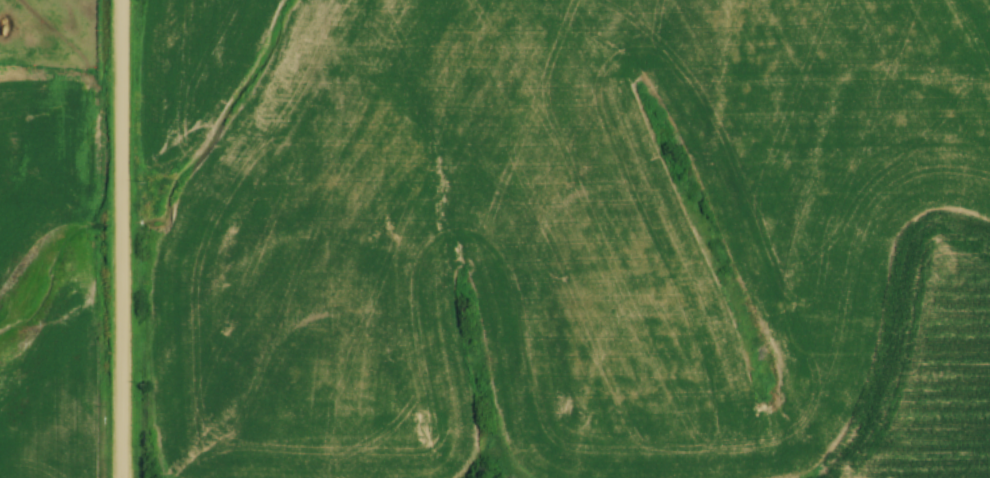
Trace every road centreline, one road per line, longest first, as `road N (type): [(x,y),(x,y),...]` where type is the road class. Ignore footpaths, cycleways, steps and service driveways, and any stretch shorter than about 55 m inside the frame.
road 1 (residential): [(112,477),(113,0)]

